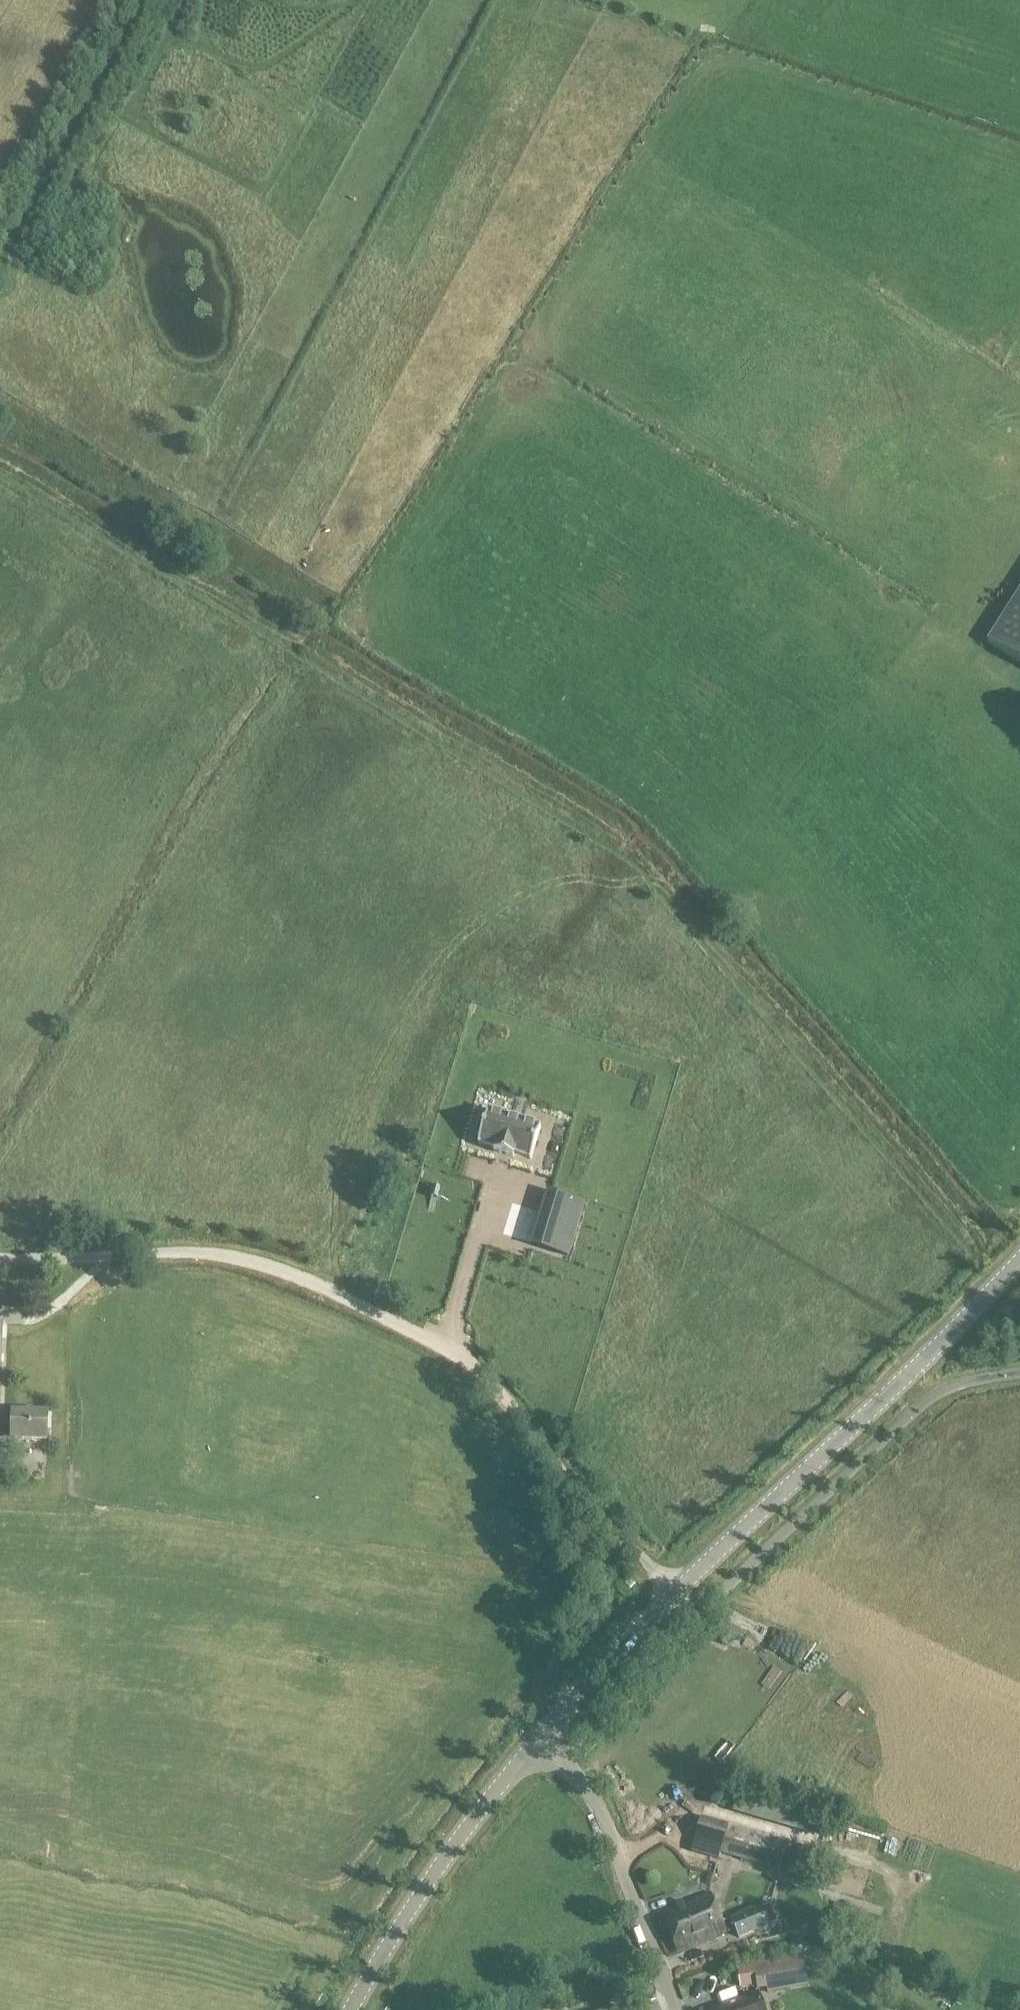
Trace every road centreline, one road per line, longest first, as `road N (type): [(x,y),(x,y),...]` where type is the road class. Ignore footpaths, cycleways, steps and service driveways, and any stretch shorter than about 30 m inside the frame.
road 1 (tertiary): [(537,1739),(678,1592),(929,1364),(1019,1263)]
road 2 (unclassified): [(698,1614),(929,1396),(1019,1374)]
road 3 (tertiary): [(353,2009),(465,1830),(537,1739)]
road 4 (unclassified): [(675,2009),(598,1807),(561,1762)]
road 5 (unclassified): [(698,1614),(561,1762)]

